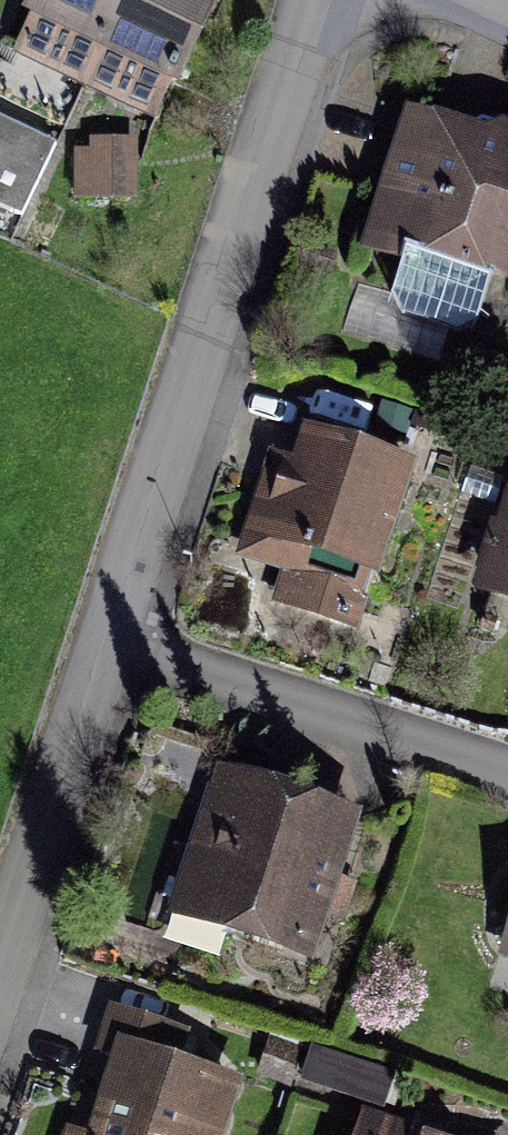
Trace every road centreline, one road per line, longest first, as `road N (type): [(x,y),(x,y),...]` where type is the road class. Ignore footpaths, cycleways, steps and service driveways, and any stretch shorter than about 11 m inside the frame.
road 1 (residential): [(100,650),(313,0)]
road 2 (residential): [(100,650),(507,787)]
road 3 (residential): [(0,953),(100,650)]

